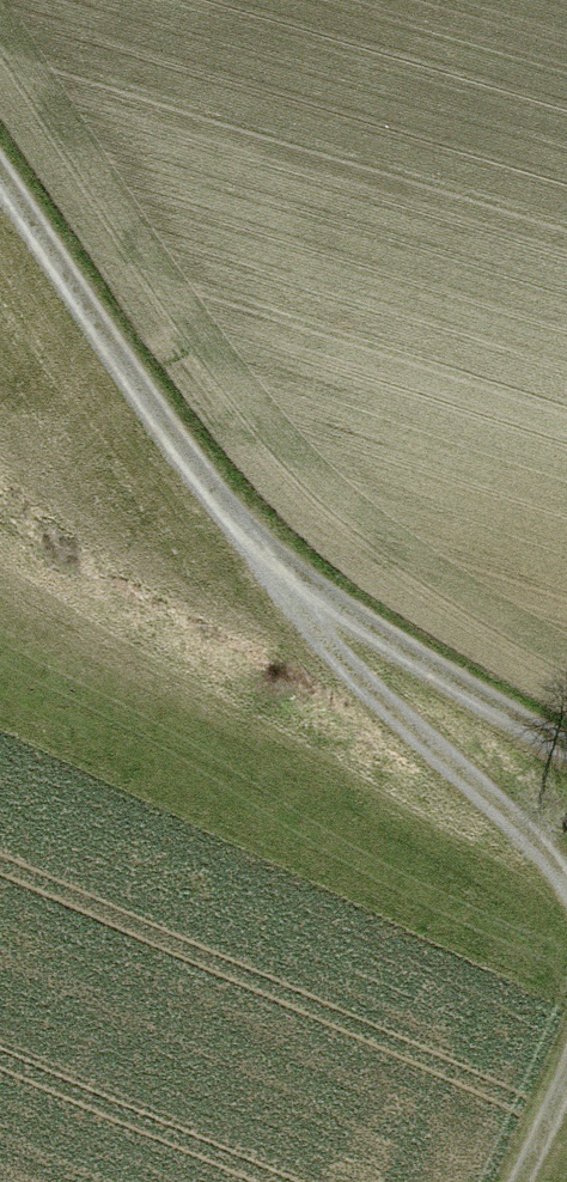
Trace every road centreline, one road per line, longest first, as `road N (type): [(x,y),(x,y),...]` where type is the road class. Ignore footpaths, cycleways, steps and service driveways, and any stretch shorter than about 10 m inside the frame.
road 1 (track): [(0,164),(197,482),(311,641),(390,720),(521,825),(566,885)]
road 2 (track): [(566,754),(488,714),(343,618),(197,482)]
road 3 (track): [(566,1069),(519,1181)]

